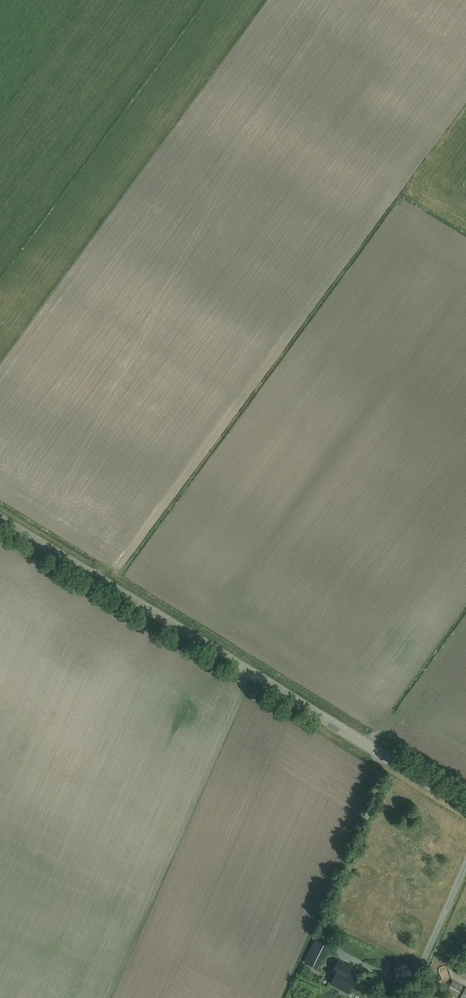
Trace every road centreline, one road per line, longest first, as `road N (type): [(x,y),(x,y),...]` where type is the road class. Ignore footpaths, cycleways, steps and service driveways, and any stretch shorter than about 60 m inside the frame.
road 1 (unclassified): [(465,806),(0,520)]

